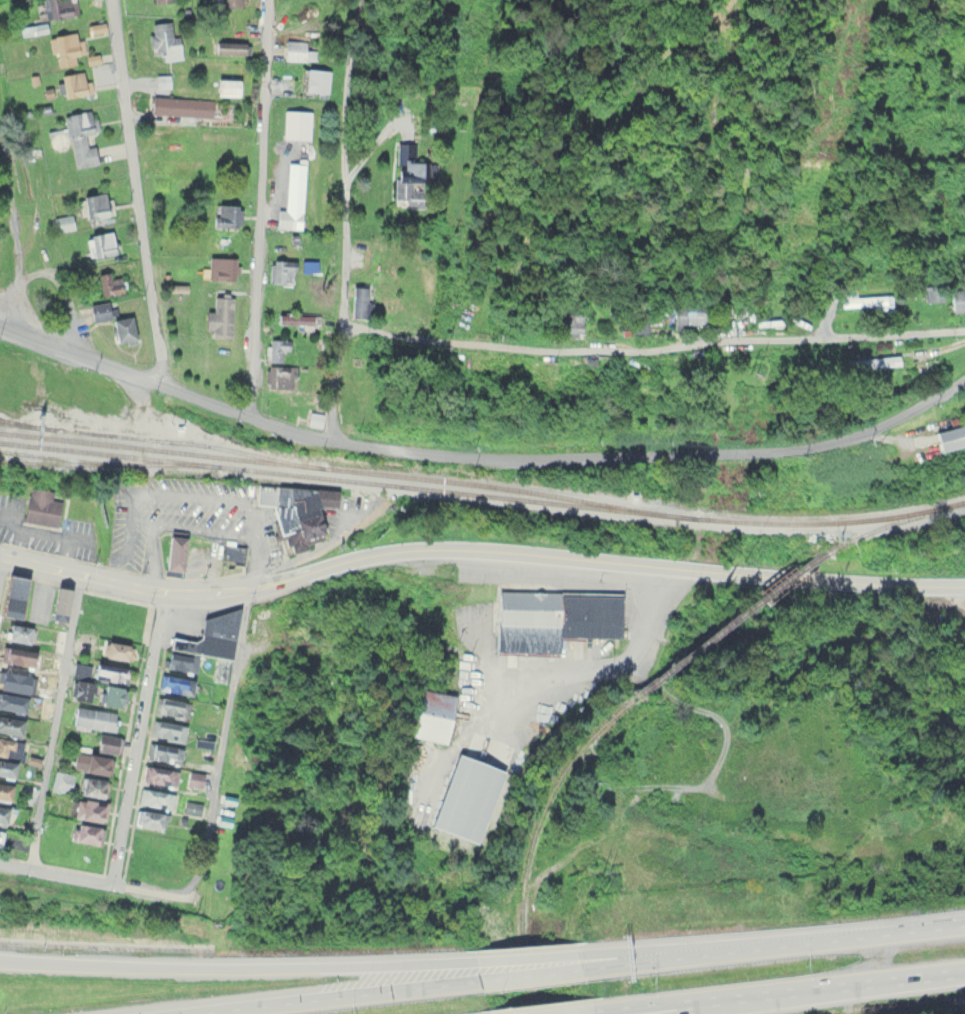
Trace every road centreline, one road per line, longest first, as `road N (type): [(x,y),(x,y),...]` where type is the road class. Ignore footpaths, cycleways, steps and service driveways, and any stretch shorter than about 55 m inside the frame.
road 1 (residential): [(0,328),(275,427),(515,460),(812,448),(886,421),(964,374)]
road 2 (residential): [(964,329),(540,350),(343,318)]
road 3 (motorway): [(465,959),(228,966),(0,958)]
road 4 (secondary): [(0,554),(188,595),(288,585),(356,561),(422,550)]
road 5 (residential): [(255,418),(276,0)]
road 6 (residential): [(165,384),(120,0)]
road 7 (motorway): [(964,927),(592,966)]
road 8 (secondary): [(788,575),(500,549),(422,550)]
road 9 (motorway): [(600,1007),(964,970)]
road 10 (residential): [(343,318),(348,92),(365,0)]
road 11 (motorway): [(468,980),(171,1013)]
road 12 (residential): [(163,595),(114,880)]
road 13 (motorway): [(671,1013),(875,977)]
road 14 (residential): [(178,892),(0,859)]
road 15 (motorway): [(761,946),(589,951)]
road 16 (secondary): [(964,584),(814,577)]
road 17 (motorway): [(592,966),(468,980)]
road 18 (motorway): [(589,951),(465,959)]
road 19 (residential): [(336,441),(343,318)]

